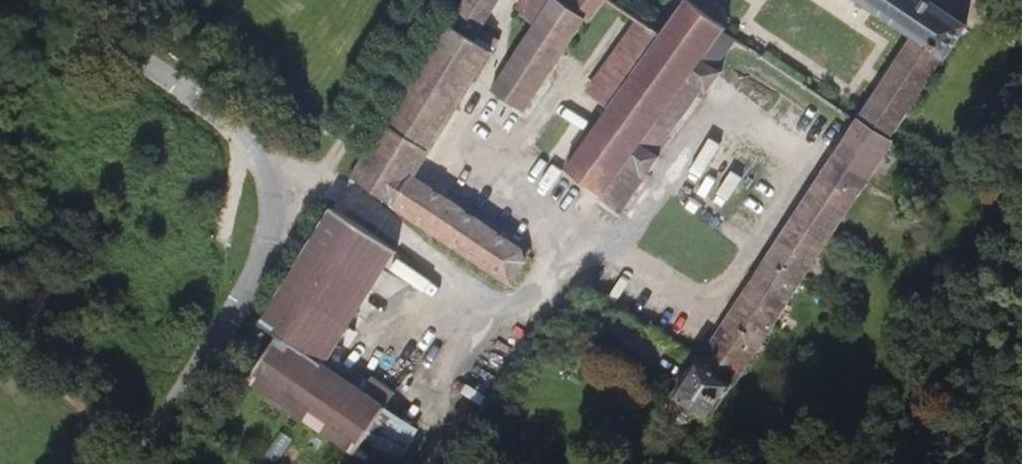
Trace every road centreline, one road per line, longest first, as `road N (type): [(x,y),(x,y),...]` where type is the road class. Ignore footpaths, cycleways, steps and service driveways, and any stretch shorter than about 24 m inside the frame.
road 1 (unclassified): [(29,0),(290,176),(275,229),(140,463)]

